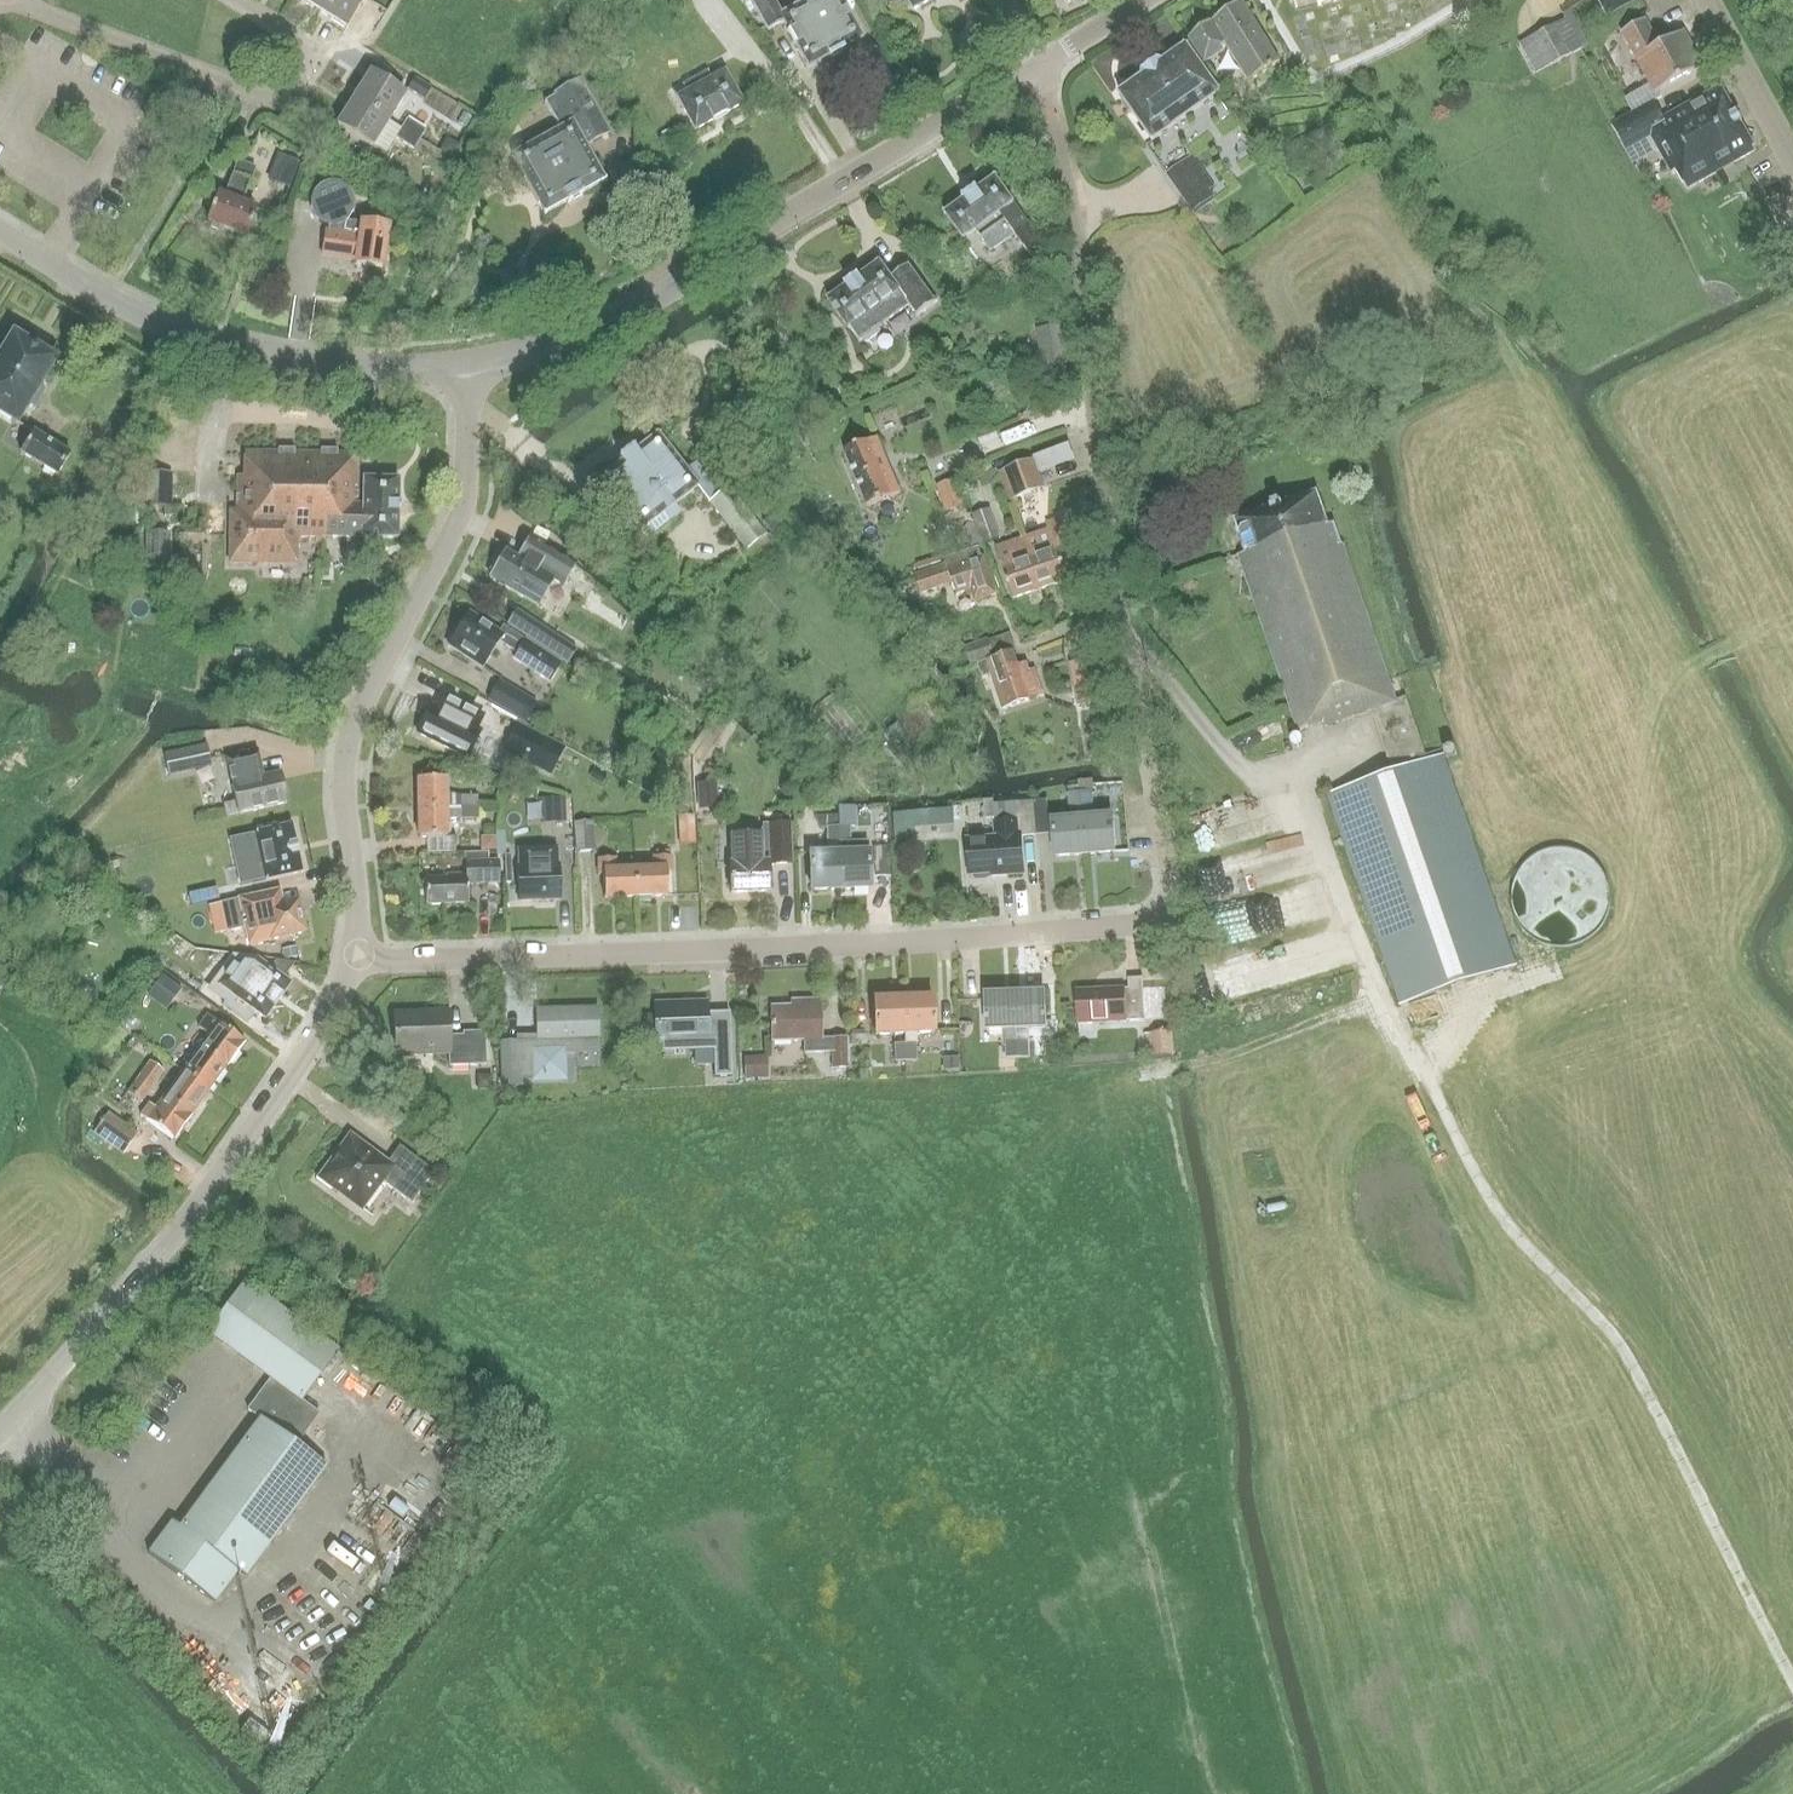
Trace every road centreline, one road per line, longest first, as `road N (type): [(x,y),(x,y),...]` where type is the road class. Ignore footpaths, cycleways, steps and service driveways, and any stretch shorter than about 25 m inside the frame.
road 1 (track): [(1792,1682),(1614,1334),(1504,1222),(1483,1189),(1422,1061),(1387,1008),(1298,768)]
road 2 (residential): [(1042,63),(1075,228),(1124,632),(1172,884),(1159,915)]
road 3 (residential): [(352,955),(873,944),(1142,924),(1159,915)]
road 4 (tertiary): [(465,365),(530,351),(648,297),(1042,63)]
road 5 (tertiary): [(352,955),(358,900),(345,791),(349,741),(464,507),(465,365)]
road 6 (tertiary): [(0,1428),(209,1192),(328,1020),(352,955)]
road 7 (tertiary): [(0,233),(109,297),(205,338),(330,366),(465,365)]
road 8 (residential): [(17,0),(281,98),(308,61),(301,41),(236,0)]
road 9 (track): [(1174,1071),(1383,997)]
road 10 (tertiary): [(1792,159),(1711,0)]

